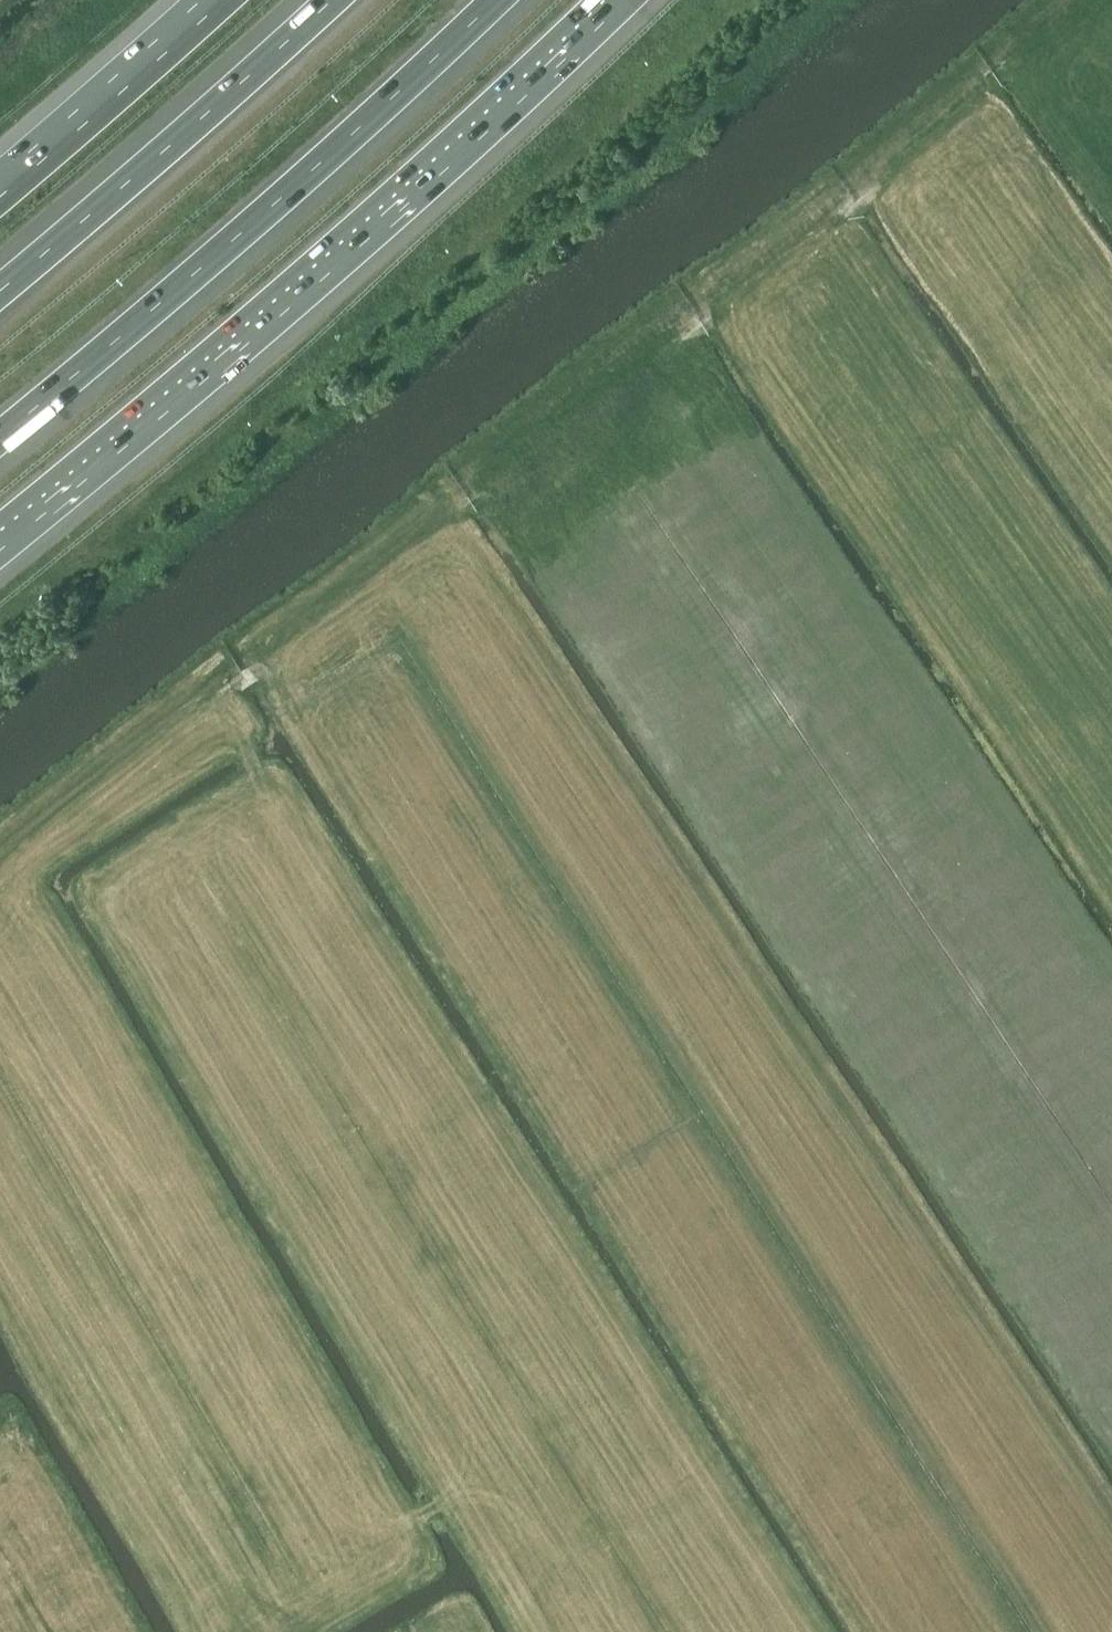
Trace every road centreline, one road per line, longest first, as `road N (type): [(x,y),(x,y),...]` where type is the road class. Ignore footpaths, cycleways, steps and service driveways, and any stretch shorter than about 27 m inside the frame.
road 1 (motorway): [(0,540),(406,200),(612,0)]
road 2 (motorway): [(0,435),(352,135),(493,0)]
road 3 (motorway): [(331,0),(0,288)]
road 4 (motorway): [(215,0),(0,183)]

